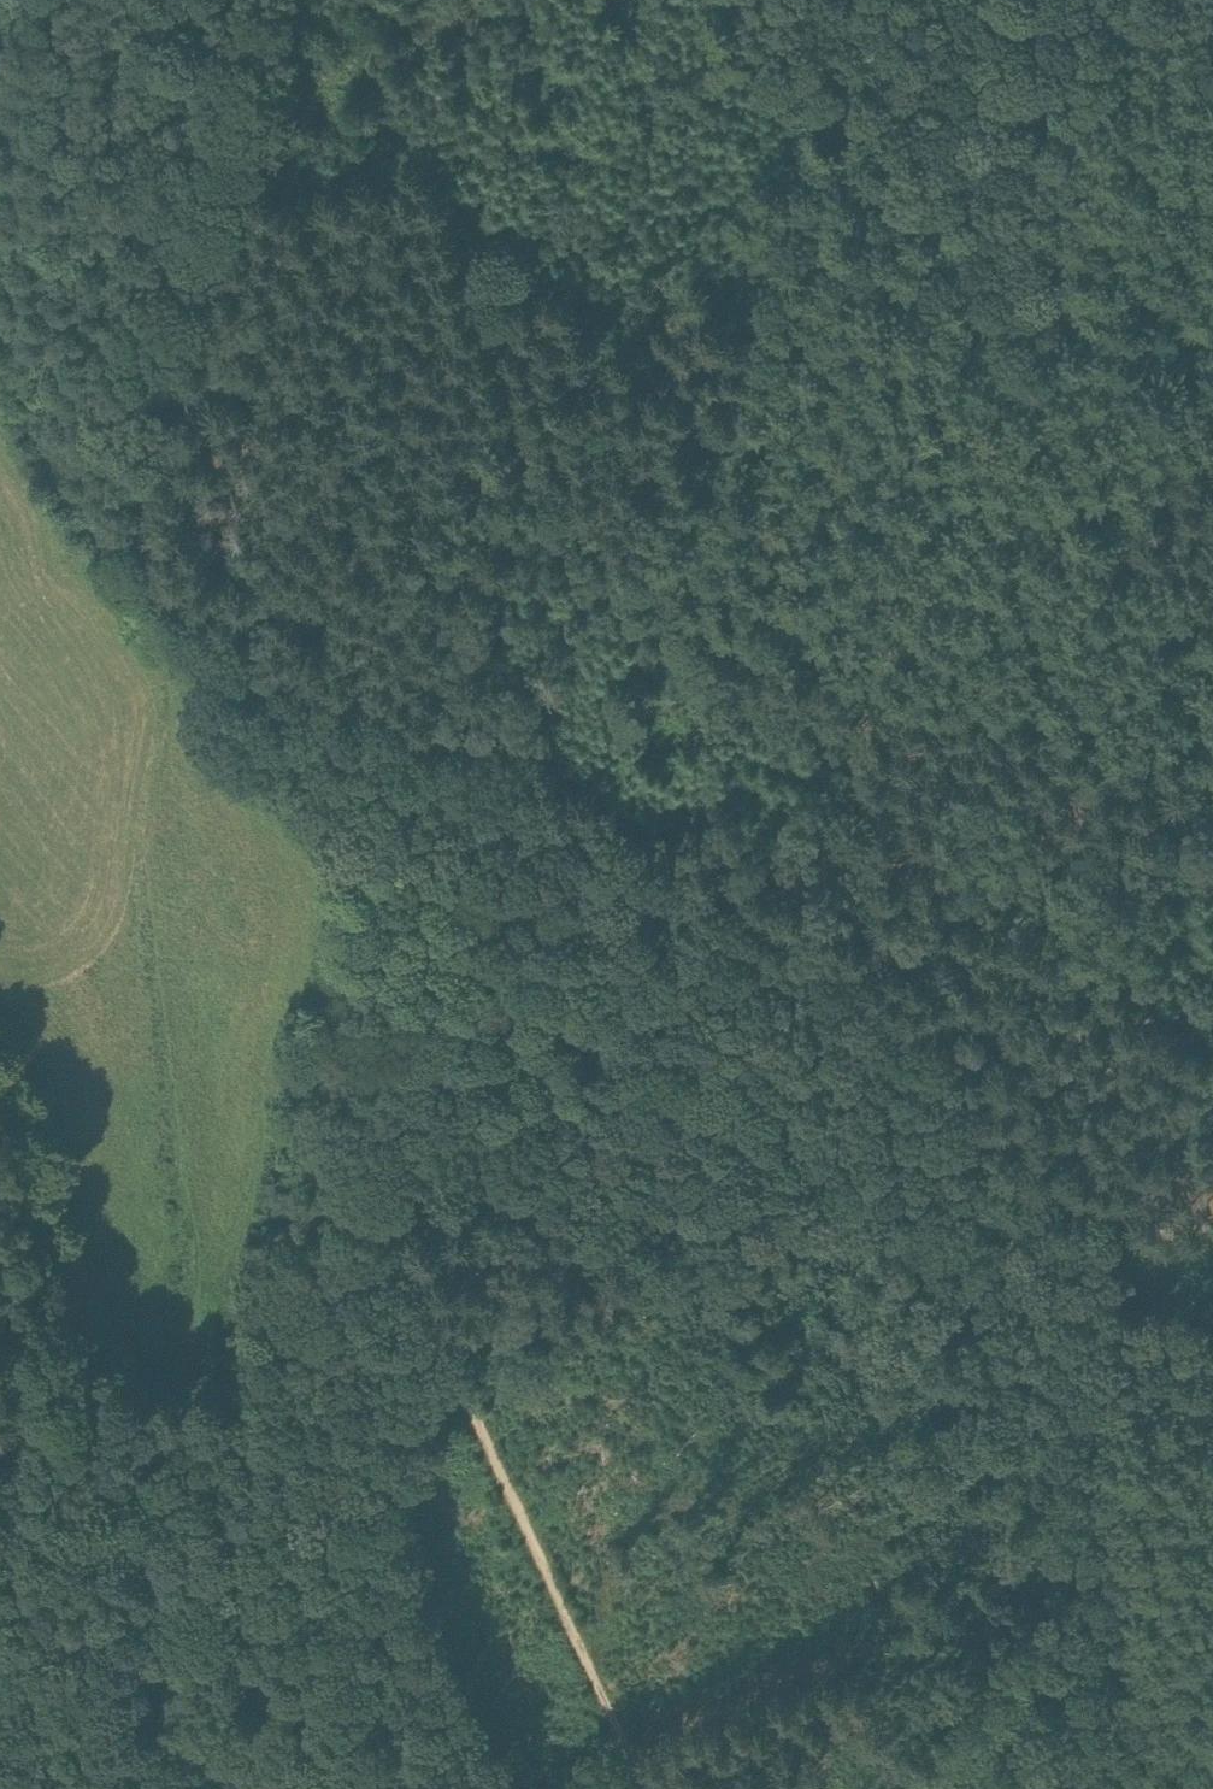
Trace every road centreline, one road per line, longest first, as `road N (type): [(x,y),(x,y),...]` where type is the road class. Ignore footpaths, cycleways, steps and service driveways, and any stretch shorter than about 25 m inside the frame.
road 1 (track): [(328,0),(368,54),(417,154),(557,548),(693,667),(835,760),(864,789),(892,839),(942,1010),(965,1150),(1086,1194),(1140,1230),(1172,1241),(1212,1241)]
road 2 (track): [(286,0),(246,173),(154,418),(144,503),(154,563),(238,735),(342,844),(347,950),(431,1035),(431,1056),(397,1147),(393,1221),(444,1365)]
road 3 (track): [(849,0),(961,276),(1023,400),(1125,562),(1212,671)]
road 4 (track): [(662,641),(844,0)]
road 5 (track): [(650,1788),(491,1434),(444,1365)]
road 6 (track): [(444,1365),(362,1558),(330,1598),(288,1611),(146,1591)]
road 7 (track): [(0,1164),(61,1349),(91,1471)]

